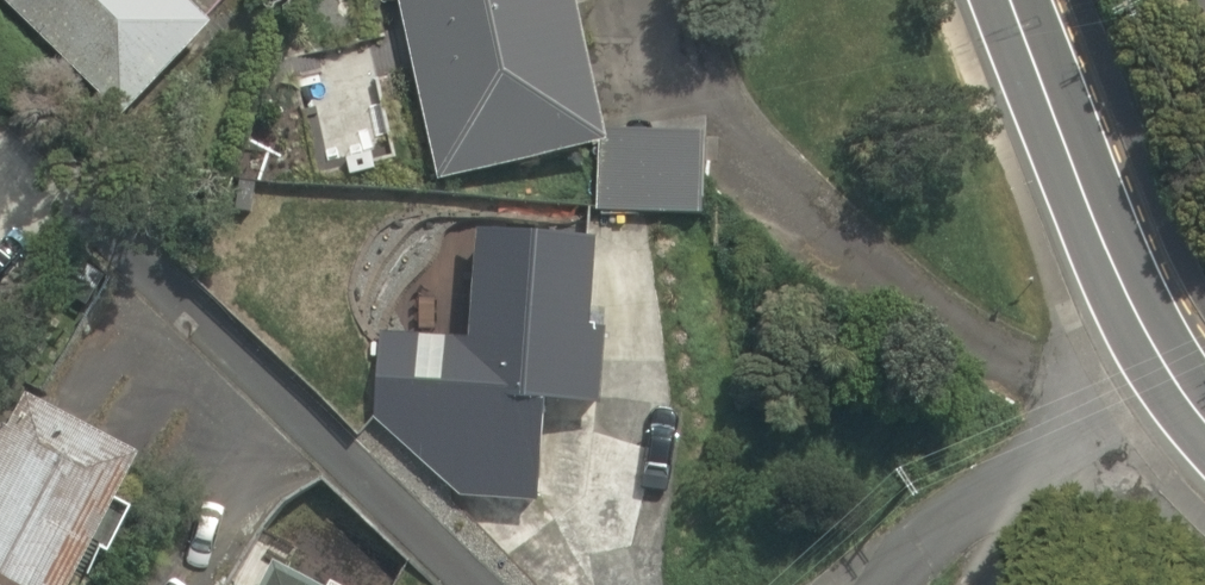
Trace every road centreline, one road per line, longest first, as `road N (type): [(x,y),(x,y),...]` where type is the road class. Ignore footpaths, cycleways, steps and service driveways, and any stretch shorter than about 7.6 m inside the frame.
road 1 (residential): [(1158,354),(1005,0)]
road 2 (residential): [(1158,354),(1072,414),(972,584)]

